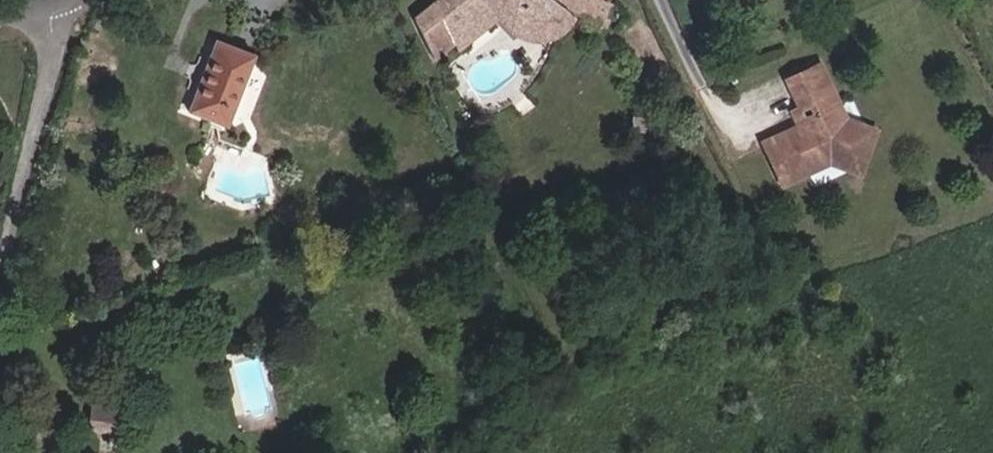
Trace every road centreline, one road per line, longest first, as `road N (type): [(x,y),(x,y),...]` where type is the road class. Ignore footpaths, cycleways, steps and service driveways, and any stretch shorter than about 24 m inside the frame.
road 1 (residential): [(82,0),(0,301)]

